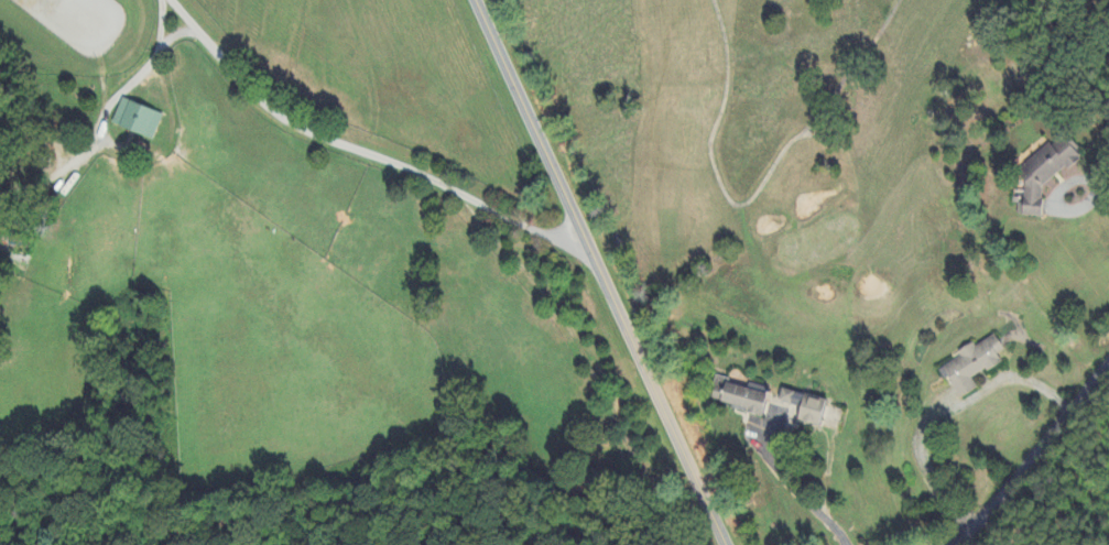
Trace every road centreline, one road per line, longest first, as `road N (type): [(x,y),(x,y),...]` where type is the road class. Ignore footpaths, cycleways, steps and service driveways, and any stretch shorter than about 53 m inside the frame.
road 1 (tertiary): [(722,544),(474,0)]
road 2 (residential): [(587,248),(292,128),(168,0)]
road 3 (residential): [(953,544),(1108,363)]

